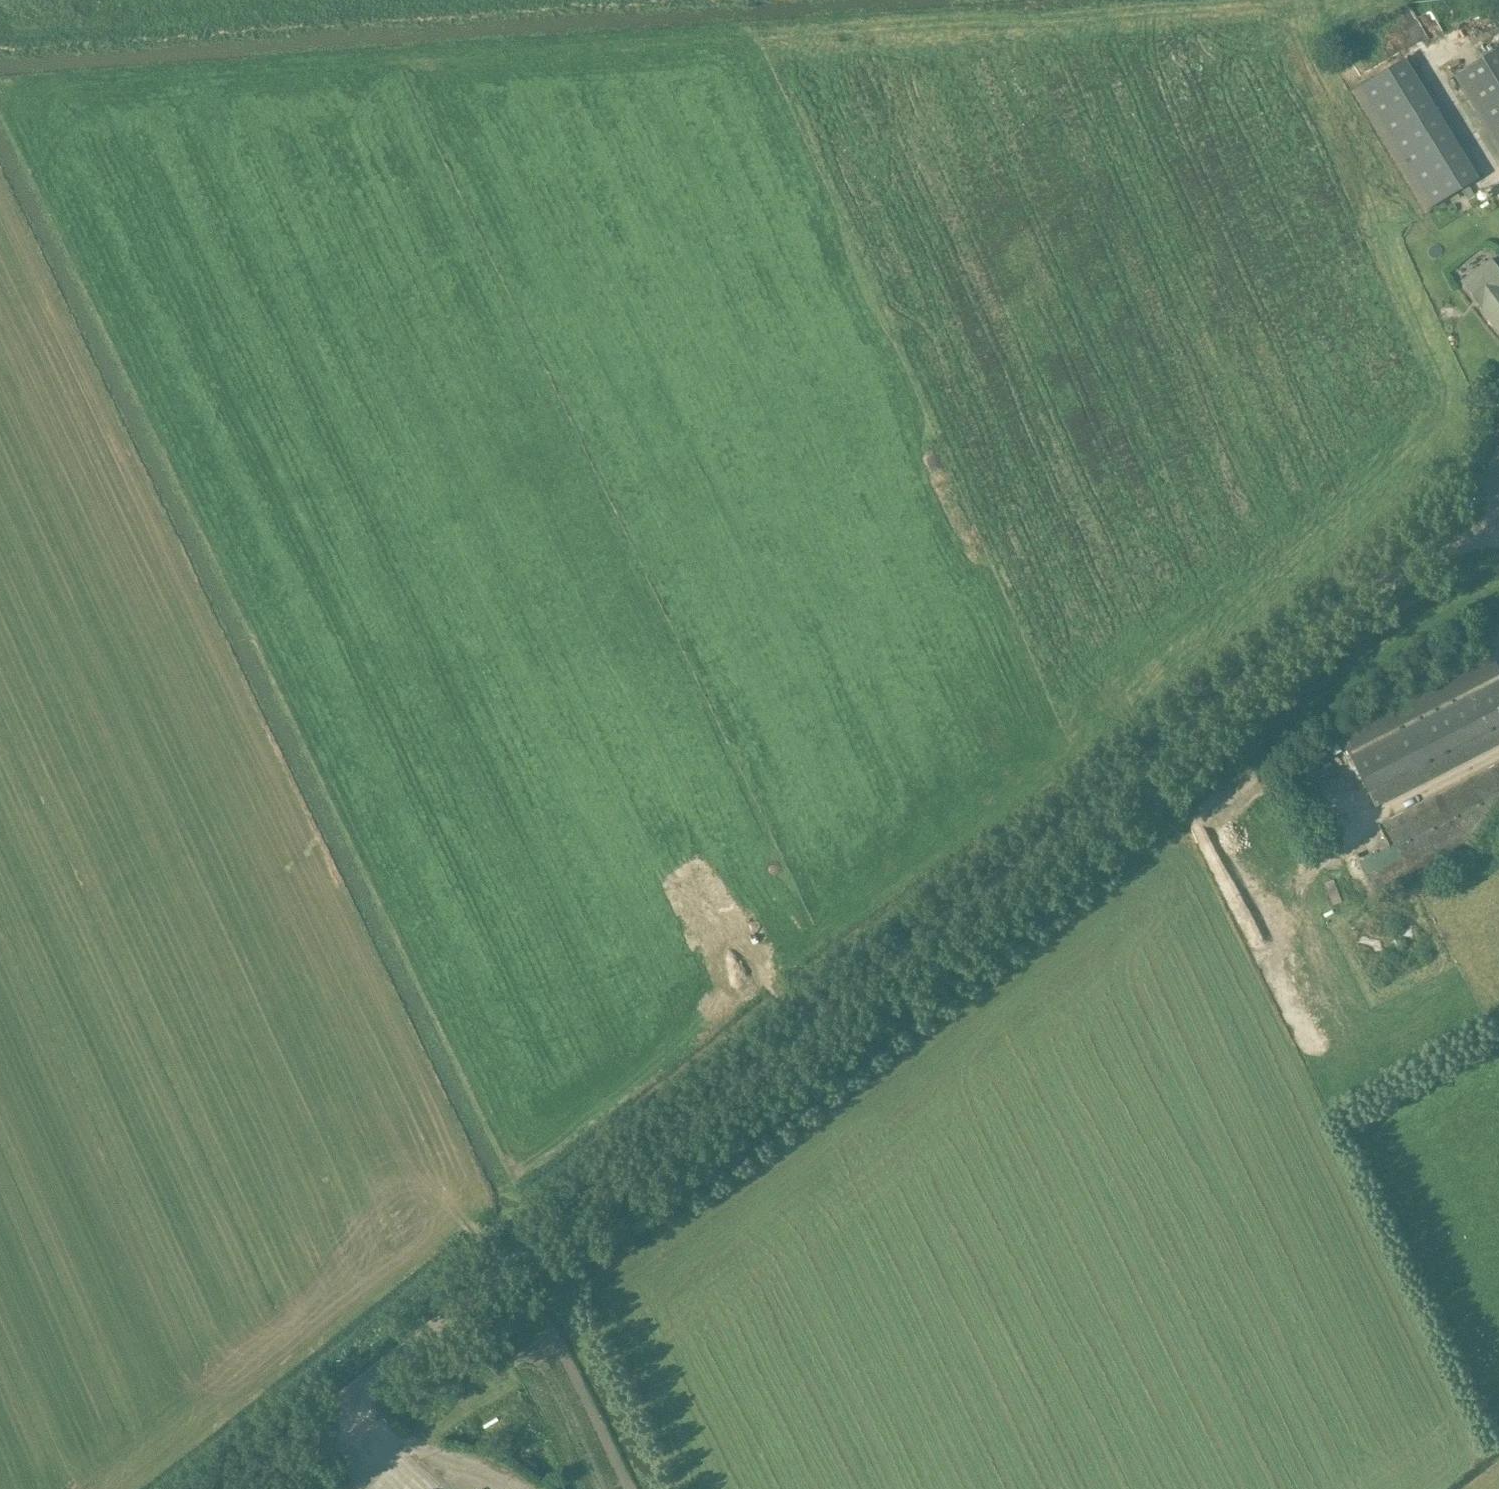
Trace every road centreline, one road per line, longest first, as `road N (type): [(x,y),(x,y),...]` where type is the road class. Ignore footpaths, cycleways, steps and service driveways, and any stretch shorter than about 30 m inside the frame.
road 1 (unclassified): [(232,1488),(1233,688),(1367,594),(1498,536)]

